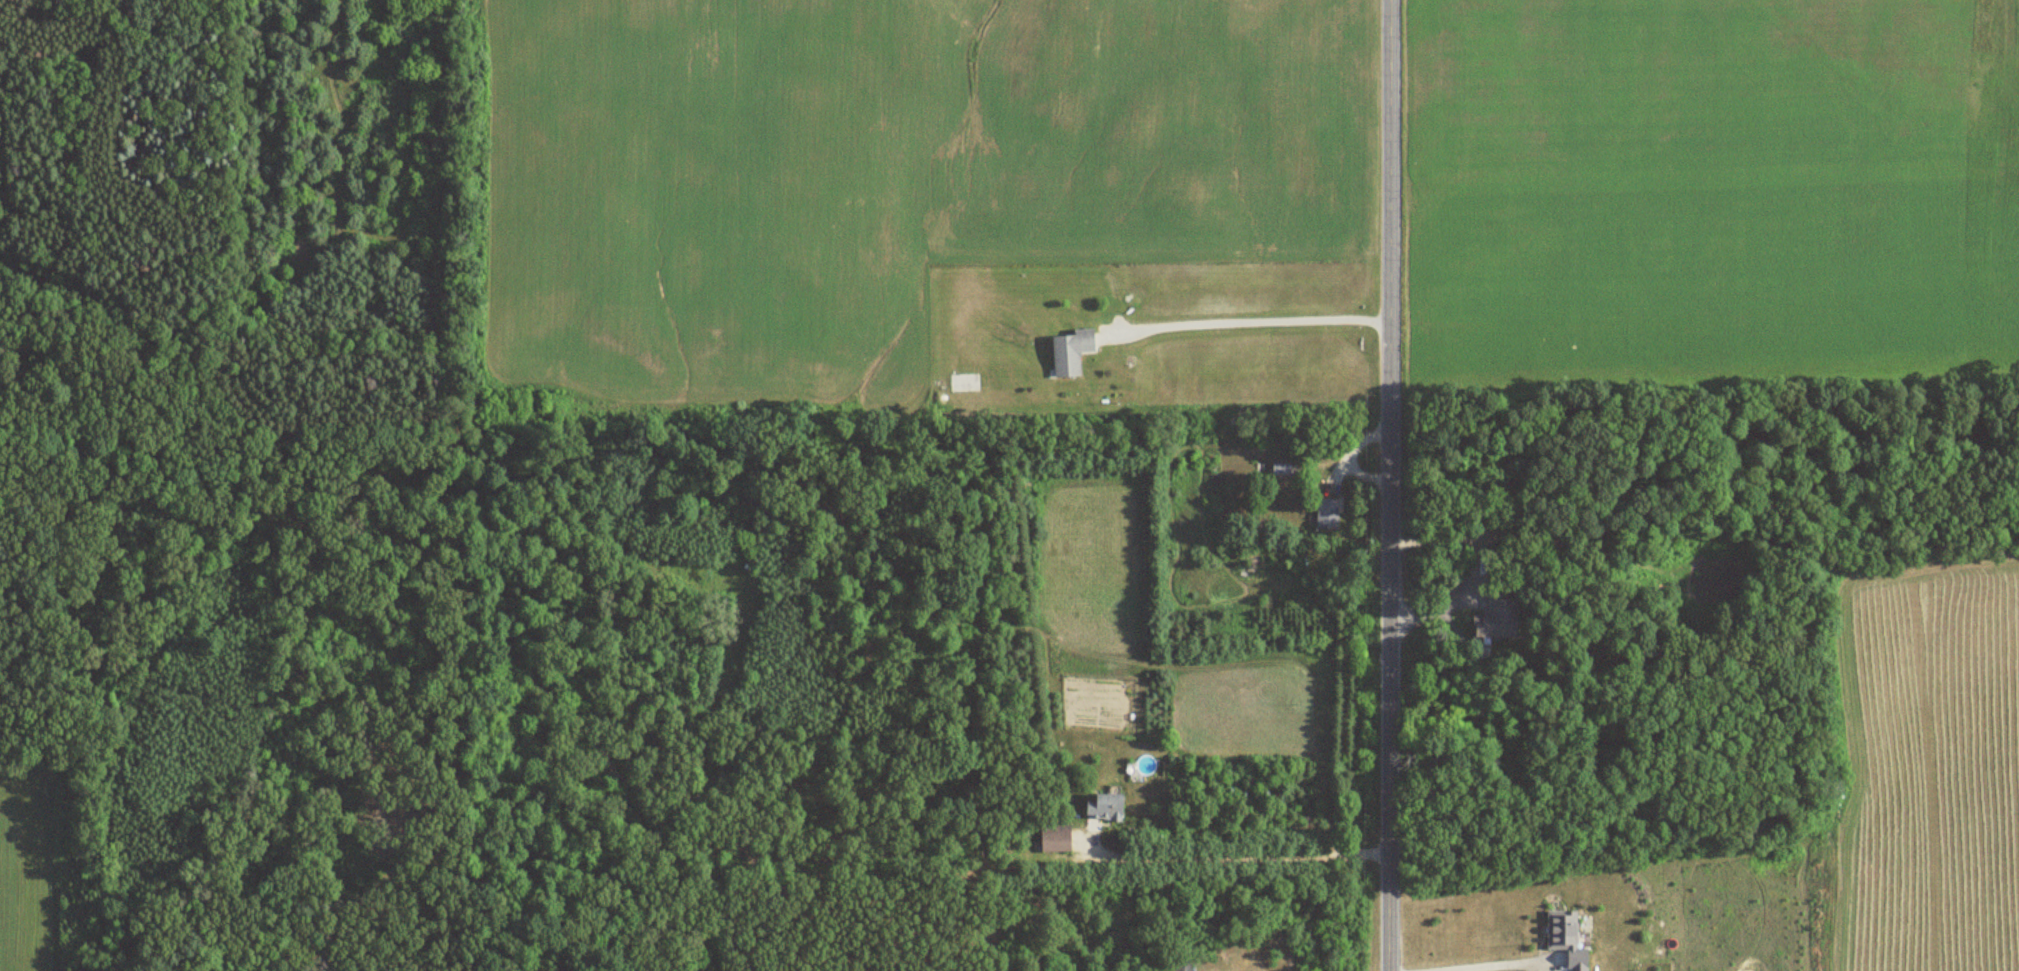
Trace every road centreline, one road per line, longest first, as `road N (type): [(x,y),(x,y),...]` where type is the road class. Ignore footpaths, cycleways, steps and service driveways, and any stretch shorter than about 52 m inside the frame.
road 1 (residential): [(1393,970),(1392,0)]

